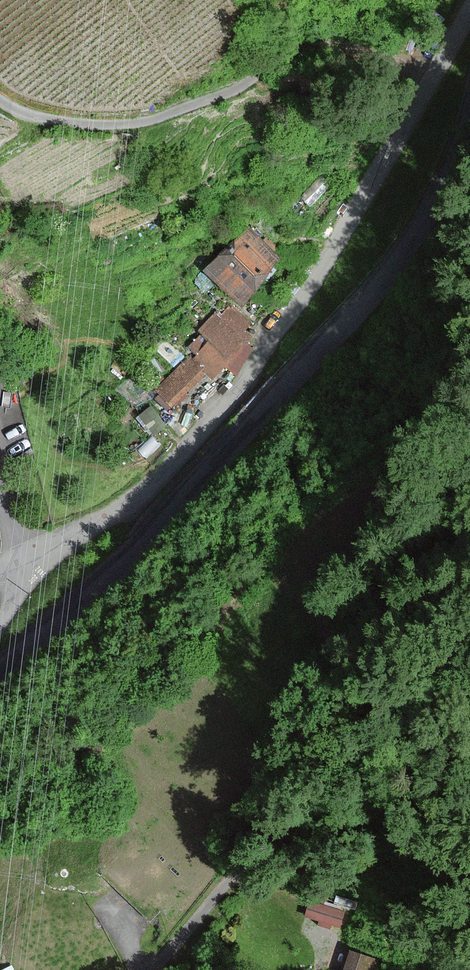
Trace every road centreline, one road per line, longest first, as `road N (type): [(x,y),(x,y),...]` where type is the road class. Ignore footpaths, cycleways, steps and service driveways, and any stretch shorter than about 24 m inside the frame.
road 1 (tertiary): [(0,668),(140,545),(376,289),(433,202),(469,121)]
road 2 (unclassified): [(28,562),(149,484),(244,381),(349,227),(469,10)]
road 3 (track): [(430,81),(387,57),(340,47),(283,55),(237,90),(136,124),(44,118),(0,102)]

